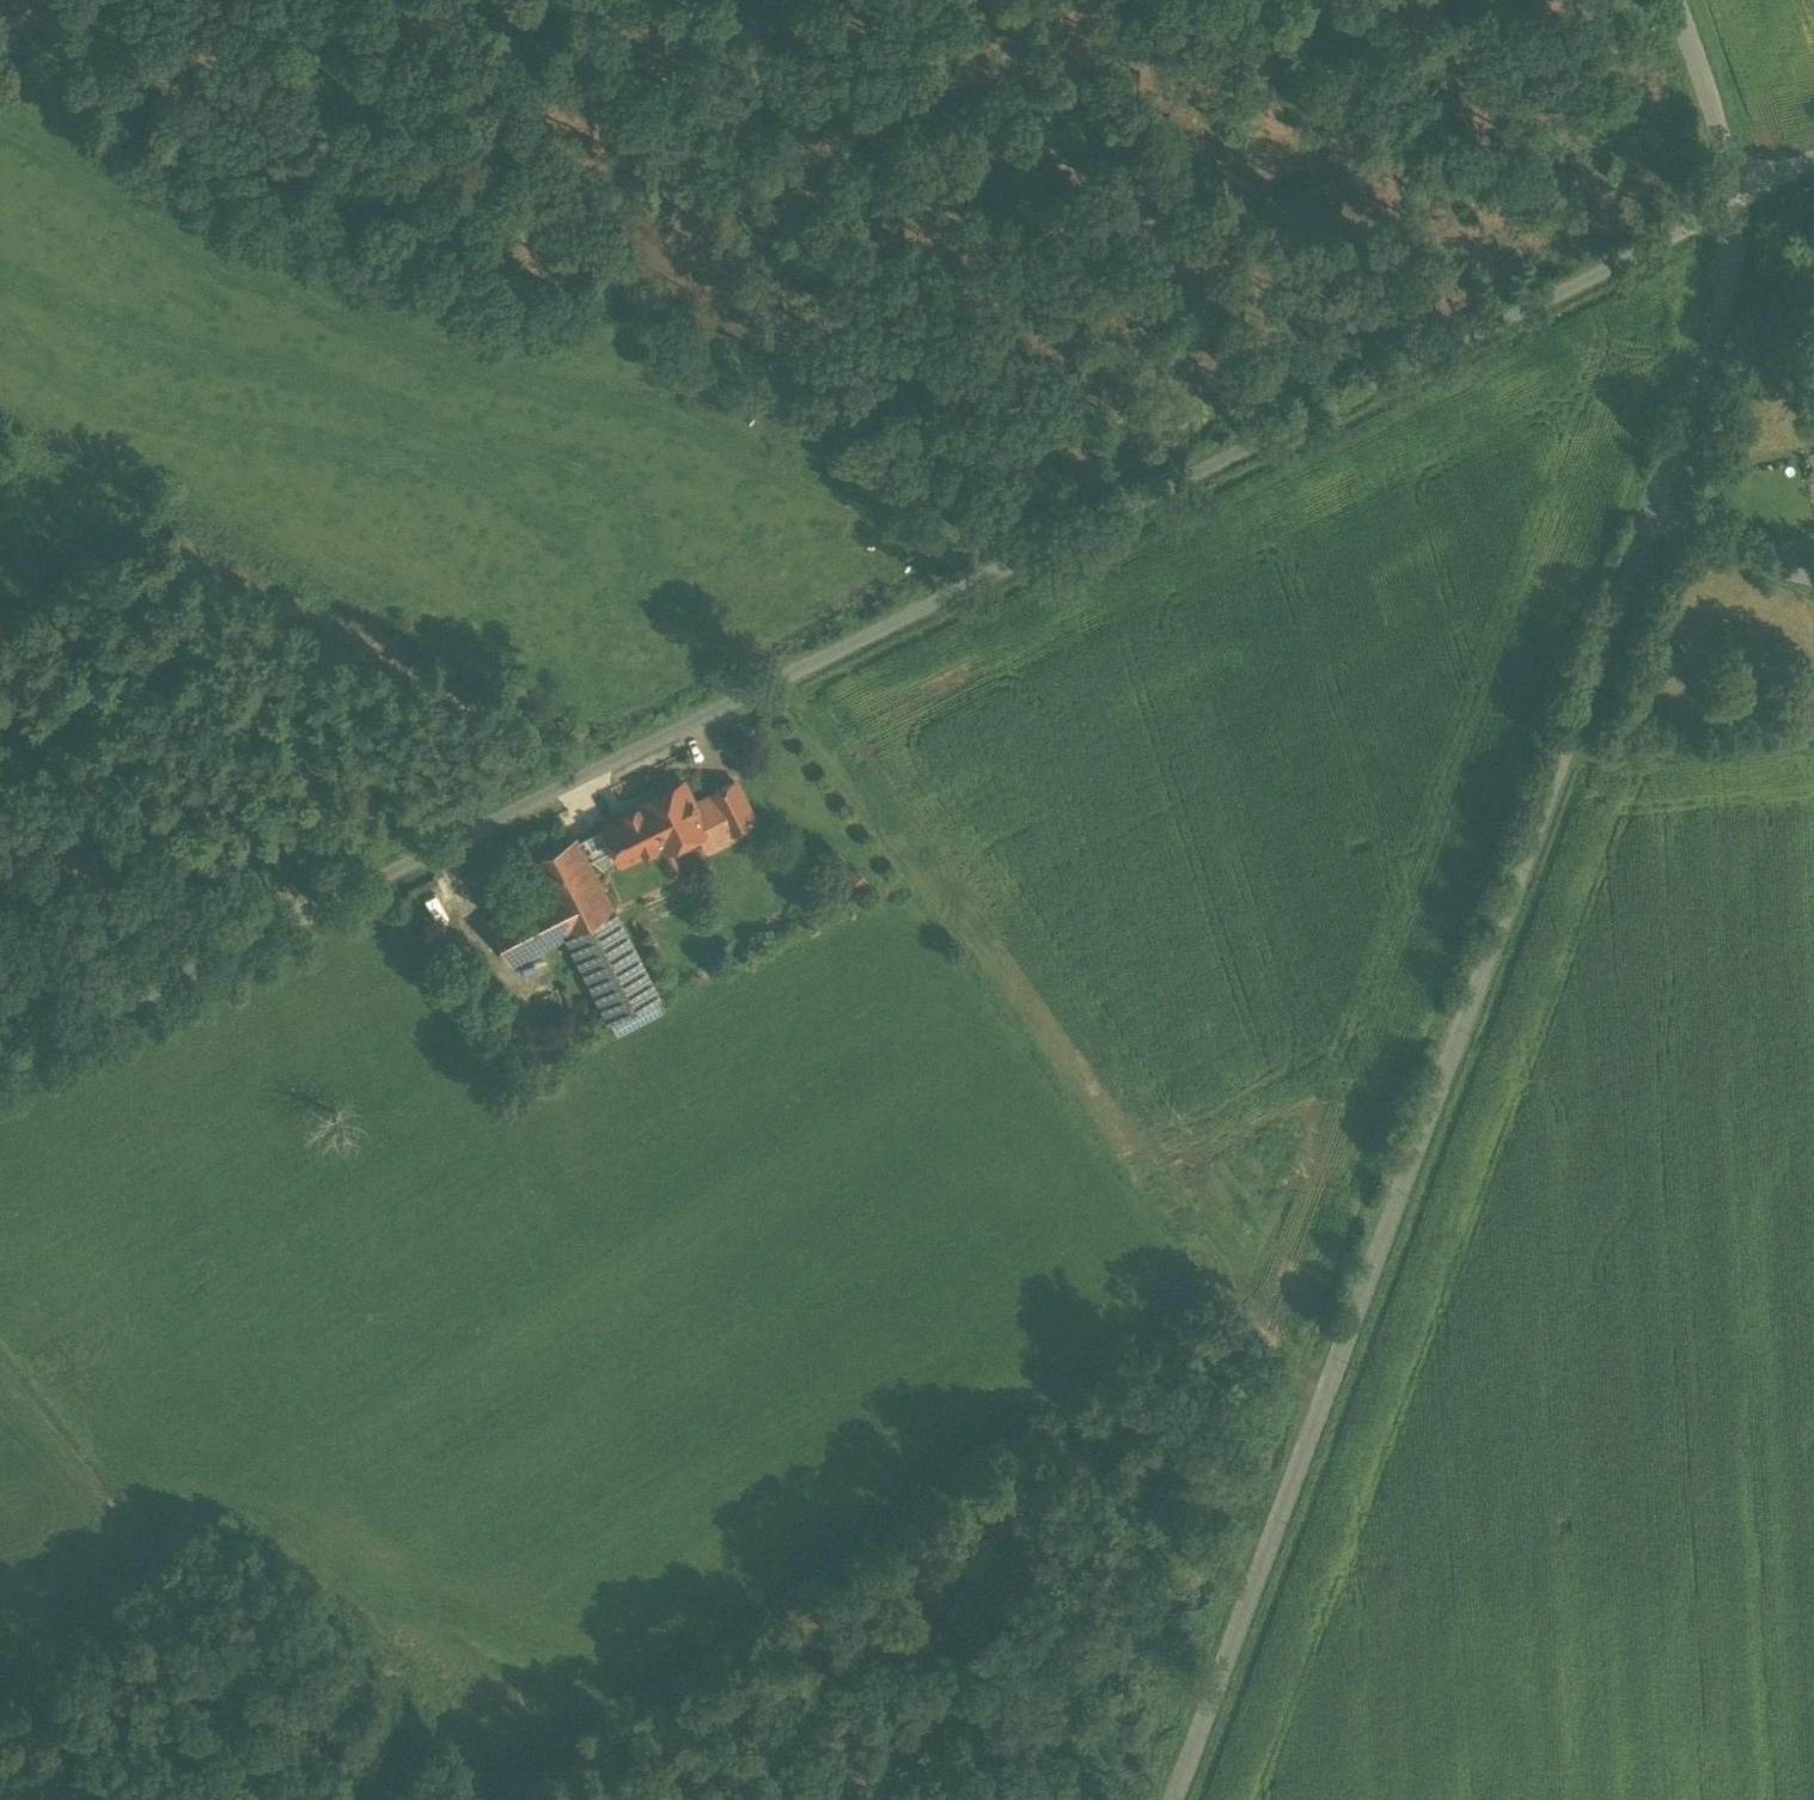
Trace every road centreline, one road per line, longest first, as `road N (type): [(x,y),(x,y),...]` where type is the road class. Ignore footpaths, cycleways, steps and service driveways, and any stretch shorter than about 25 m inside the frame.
road 1 (unclassified): [(0,1071),(1734,202)]
road 2 (unclassified): [(1734,202),(1720,324),(1657,503),(1173,1799)]
road 3 (track): [(311,916),(282,883),(0,731)]
road 4 (unclassified): [(1674,0),(1715,112),(1734,202)]

